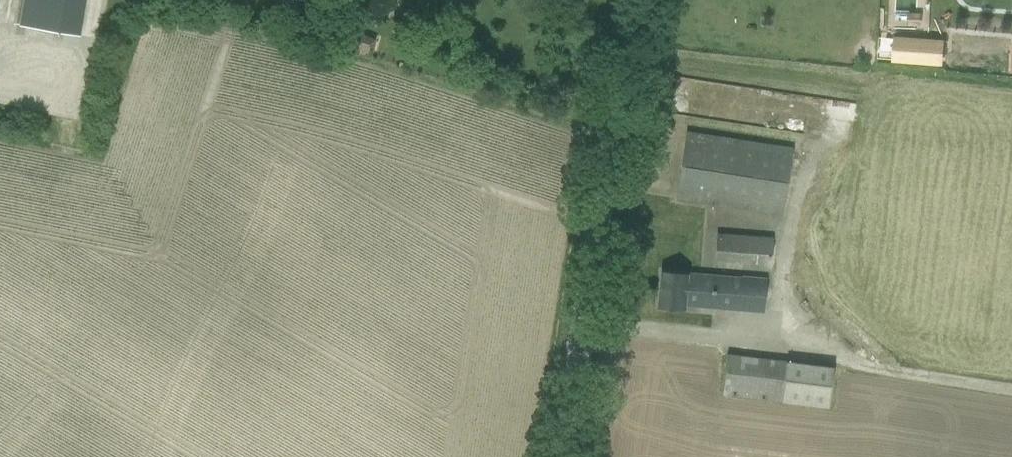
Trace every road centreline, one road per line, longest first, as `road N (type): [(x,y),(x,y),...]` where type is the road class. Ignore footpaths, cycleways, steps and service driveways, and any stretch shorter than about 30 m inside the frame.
road 1 (unclassified): [(562,456),(634,0)]

